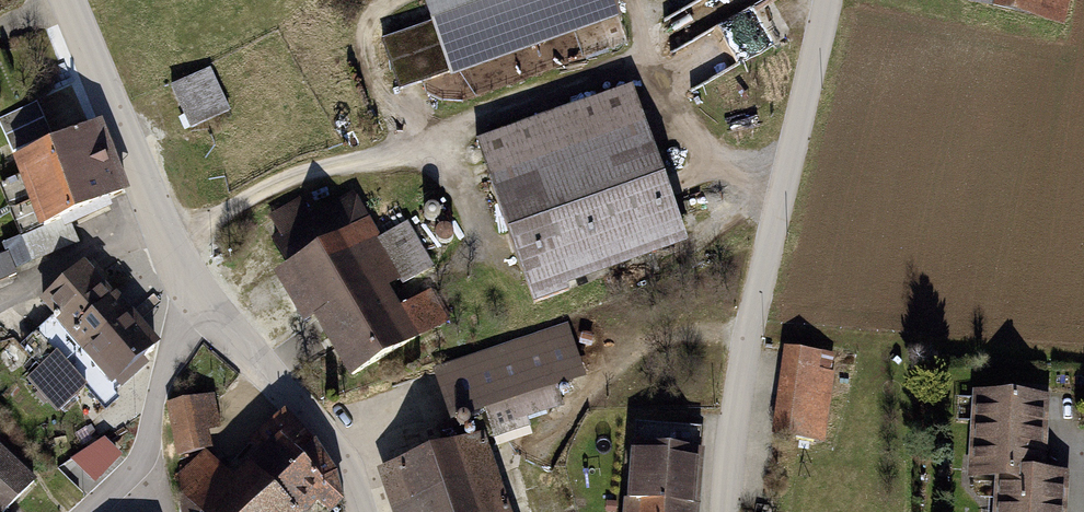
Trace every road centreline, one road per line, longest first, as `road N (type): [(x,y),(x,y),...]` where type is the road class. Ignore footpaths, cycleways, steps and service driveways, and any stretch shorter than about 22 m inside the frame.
road 1 (track): [(169,252),(290,179),(366,161),(439,137),(489,109),(650,62)]
road 2 (track): [(639,0),(650,62),(675,124),(711,155),(790,165),(823,0)]
road 3 (residential): [(729,511),(733,427),(790,165)]
road 4 (residential): [(67,0),(189,296)]
road 5 (residential): [(189,296),(343,455),(362,511)]
road 6 (residential): [(96,511),(137,471),(189,296)]

